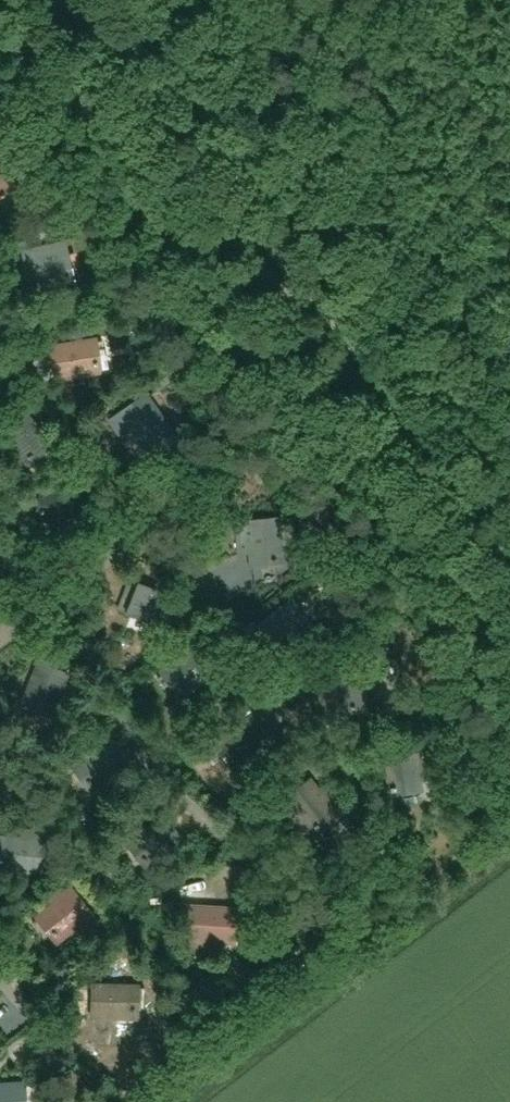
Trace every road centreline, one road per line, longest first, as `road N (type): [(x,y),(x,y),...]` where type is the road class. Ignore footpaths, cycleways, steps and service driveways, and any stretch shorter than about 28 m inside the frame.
road 1 (track): [(509,586),(327,372),(203,205),(69,0)]

